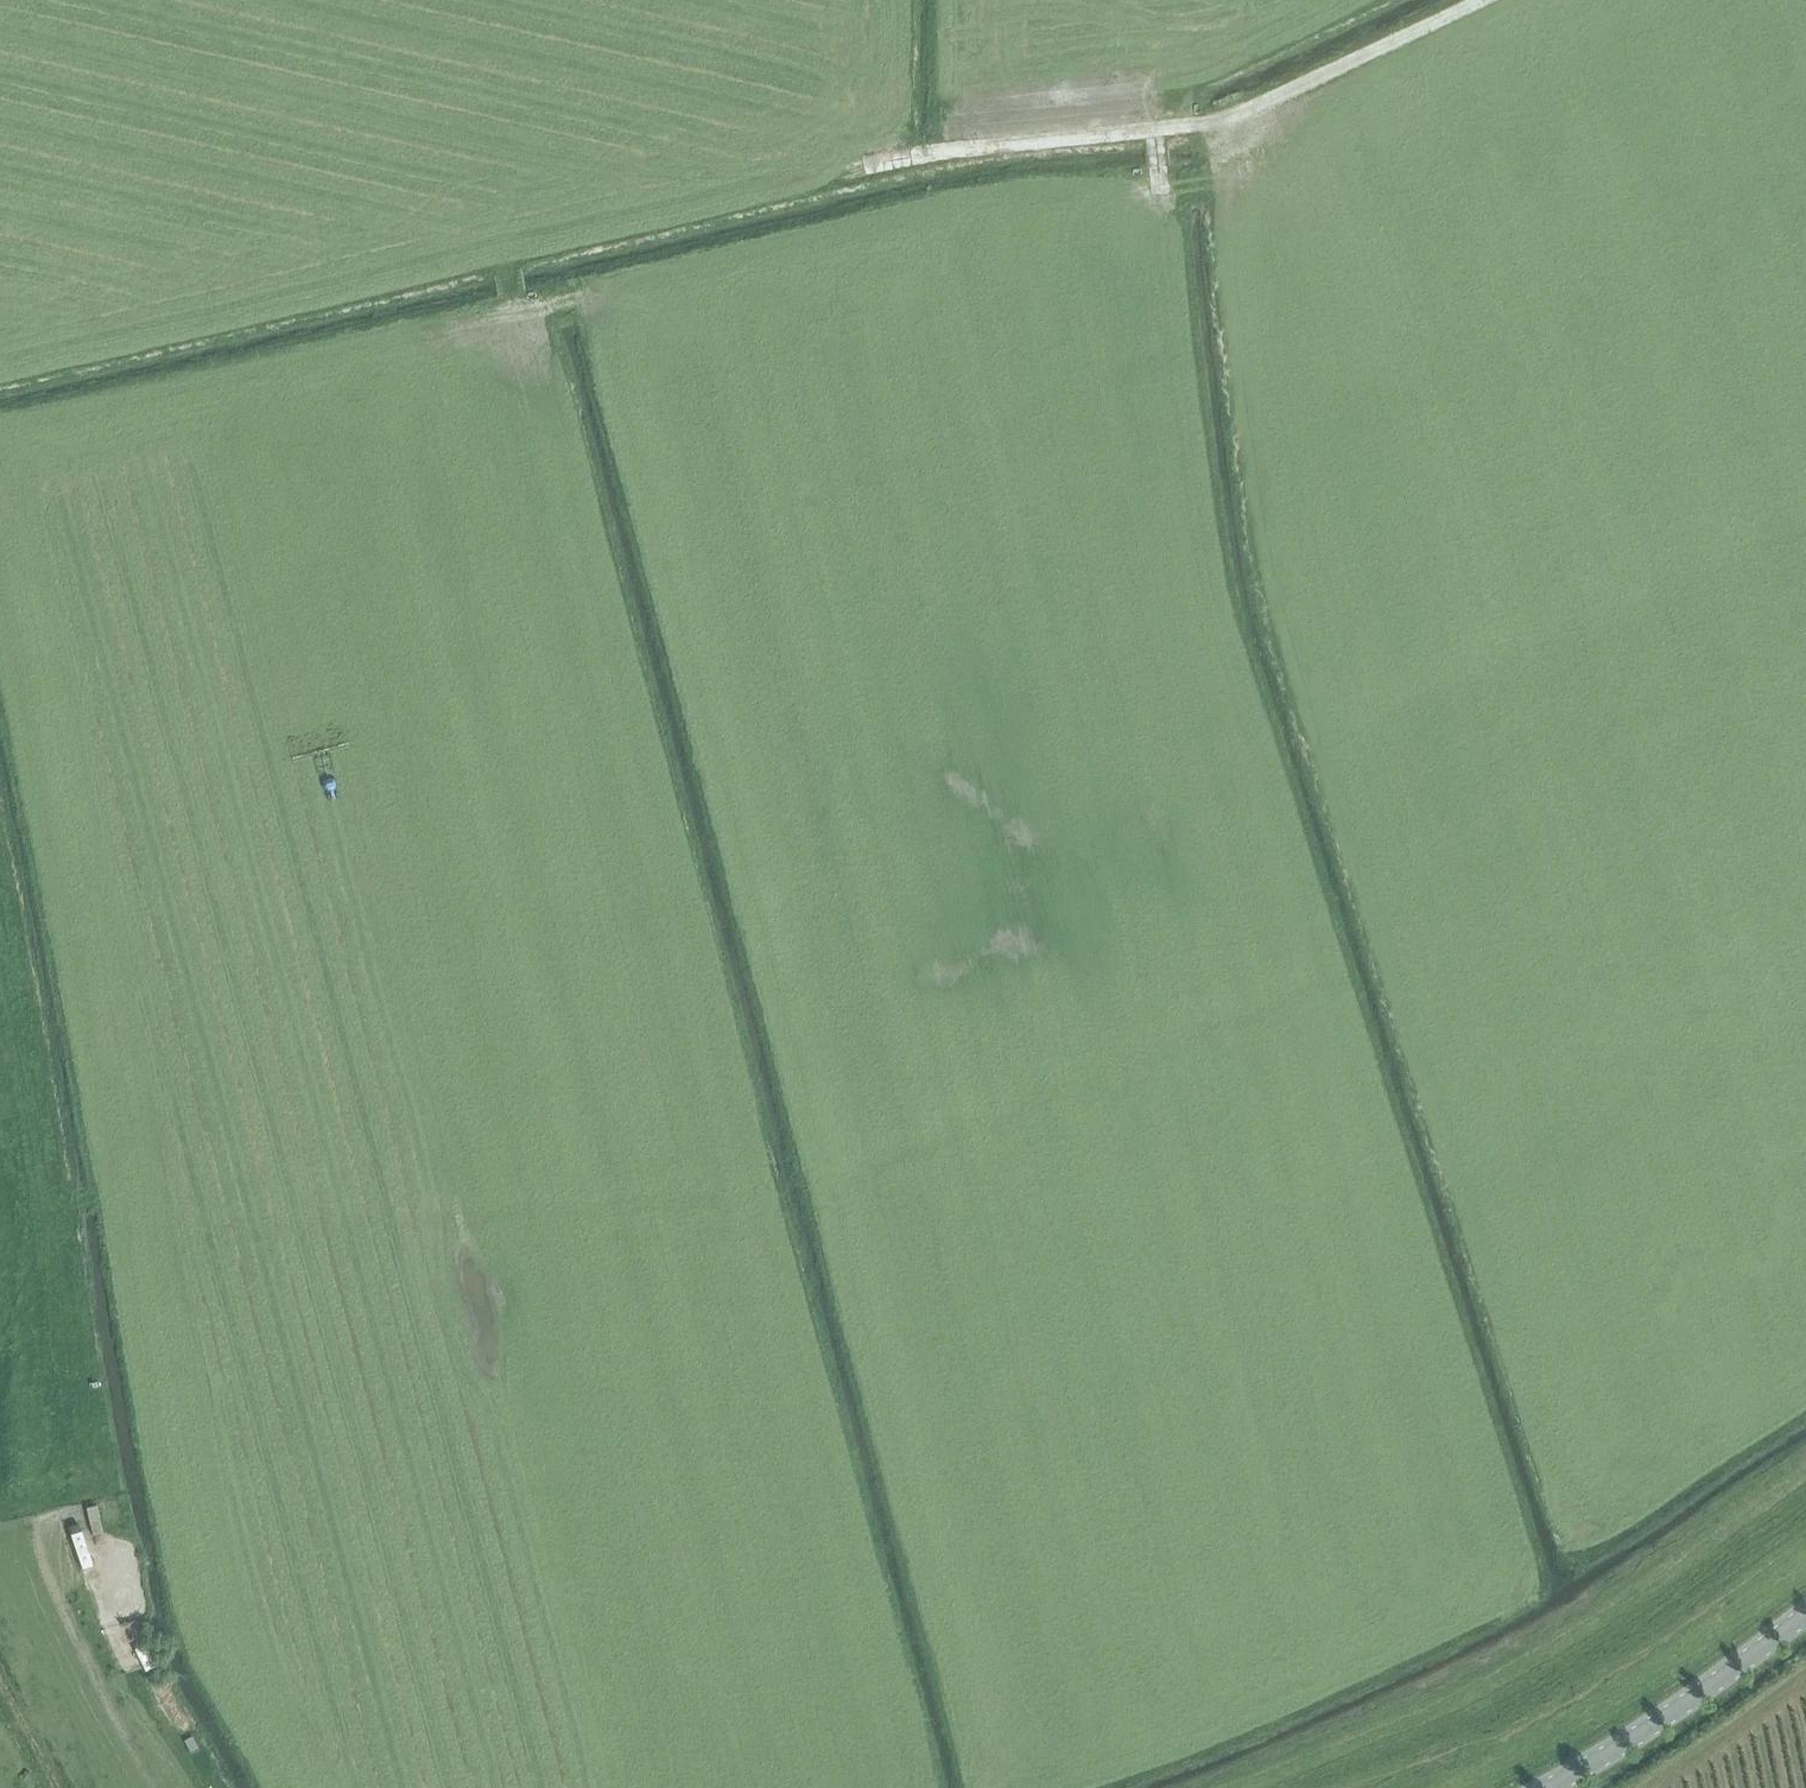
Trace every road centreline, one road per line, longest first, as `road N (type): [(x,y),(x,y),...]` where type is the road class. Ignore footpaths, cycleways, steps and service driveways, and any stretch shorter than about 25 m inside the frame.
road 1 (tertiary): [(1549,1787),(1699,1695),(1805,1614)]

